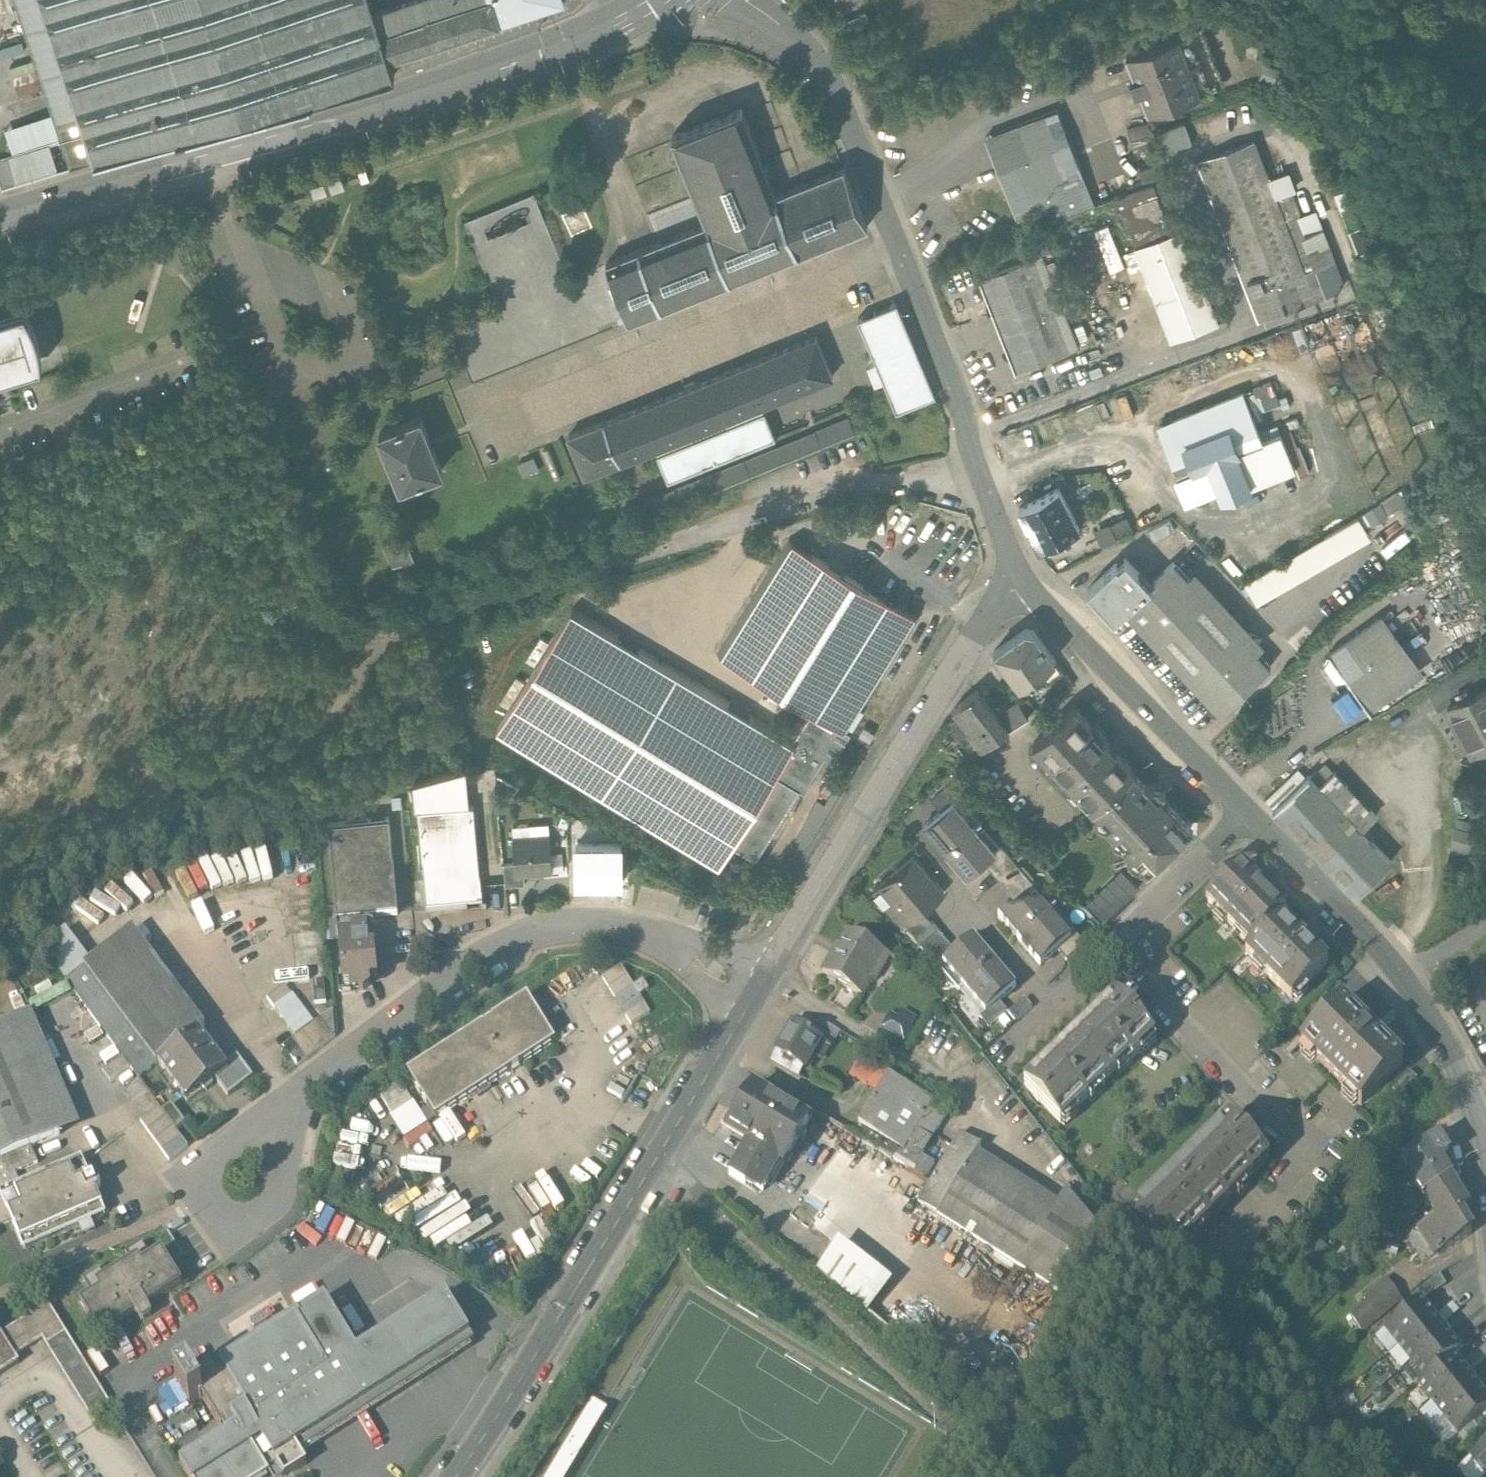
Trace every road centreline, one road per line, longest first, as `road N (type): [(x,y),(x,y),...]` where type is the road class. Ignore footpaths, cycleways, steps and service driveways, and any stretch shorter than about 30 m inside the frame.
road 1 (secondary): [(0,222),(568,45),(654,0)]
road 2 (tertiary): [(1019,573),(970,430),(840,108),(811,61),(747,0)]
road 3 (unclassified): [(756,991),(673,939),(585,922),(517,939),(430,990),(290,1099),(241,1179)]
road 4 (tertiary): [(450,1476),(756,991)]
road 5 (tertiary): [(756,991),(1019,573)]
road 6 (track): [(661,1147),(996,1476)]
road 7 (tertiary): [(1485,1143),(1401,973),(1251,816)]
road 8 (residential): [(1126,932),(1322,1133),(1265,1188)]
road 9 (tertiary): [(1251,816),(1019,573)]
road 10 (residential): [(1251,816),(1126,932)]
road 11 (residential): [(1052,1002),(949,882)]

